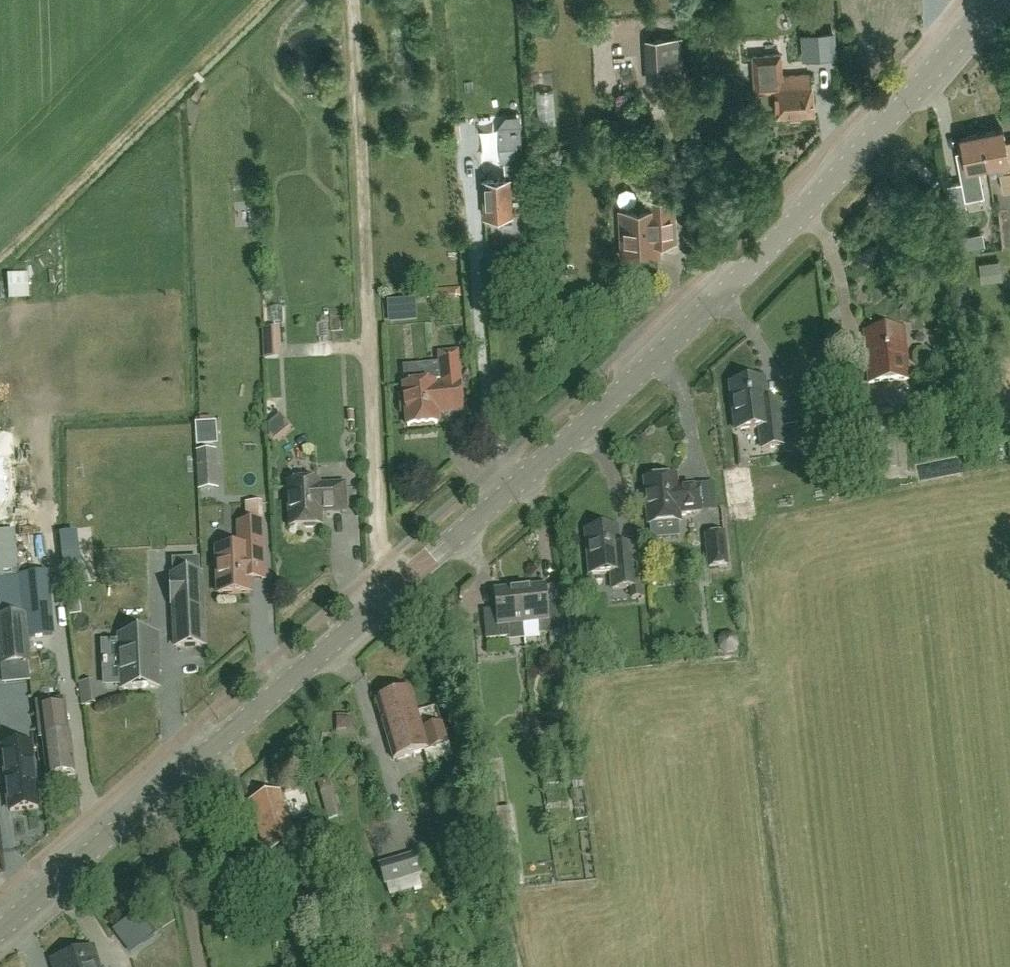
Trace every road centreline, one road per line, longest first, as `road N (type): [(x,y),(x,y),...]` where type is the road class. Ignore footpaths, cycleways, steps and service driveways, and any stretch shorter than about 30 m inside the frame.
road 1 (tertiary): [(0,930),(621,391),(799,215),(992,0)]

